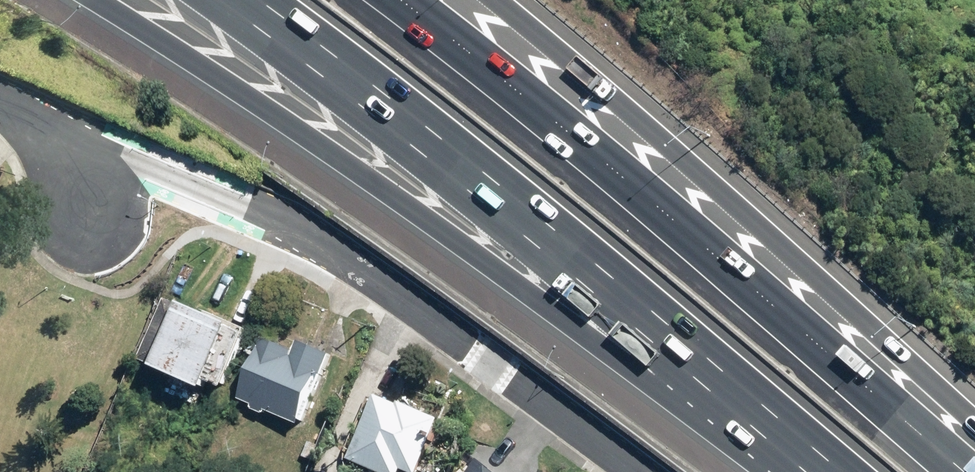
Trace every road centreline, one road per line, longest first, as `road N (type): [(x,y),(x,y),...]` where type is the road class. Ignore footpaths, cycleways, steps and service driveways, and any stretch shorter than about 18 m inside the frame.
road 1 (motorway): [(801,471),(94,0)]
road 2 (motorway): [(841,471),(551,227),(261,0)]
road 3 (motorway): [(401,0),(723,261),(957,471)]
road 4 (residential): [(68,151),(132,165),(358,264),(630,471)]
road 5 (motorway): [(495,0),(675,148),(974,424)]

